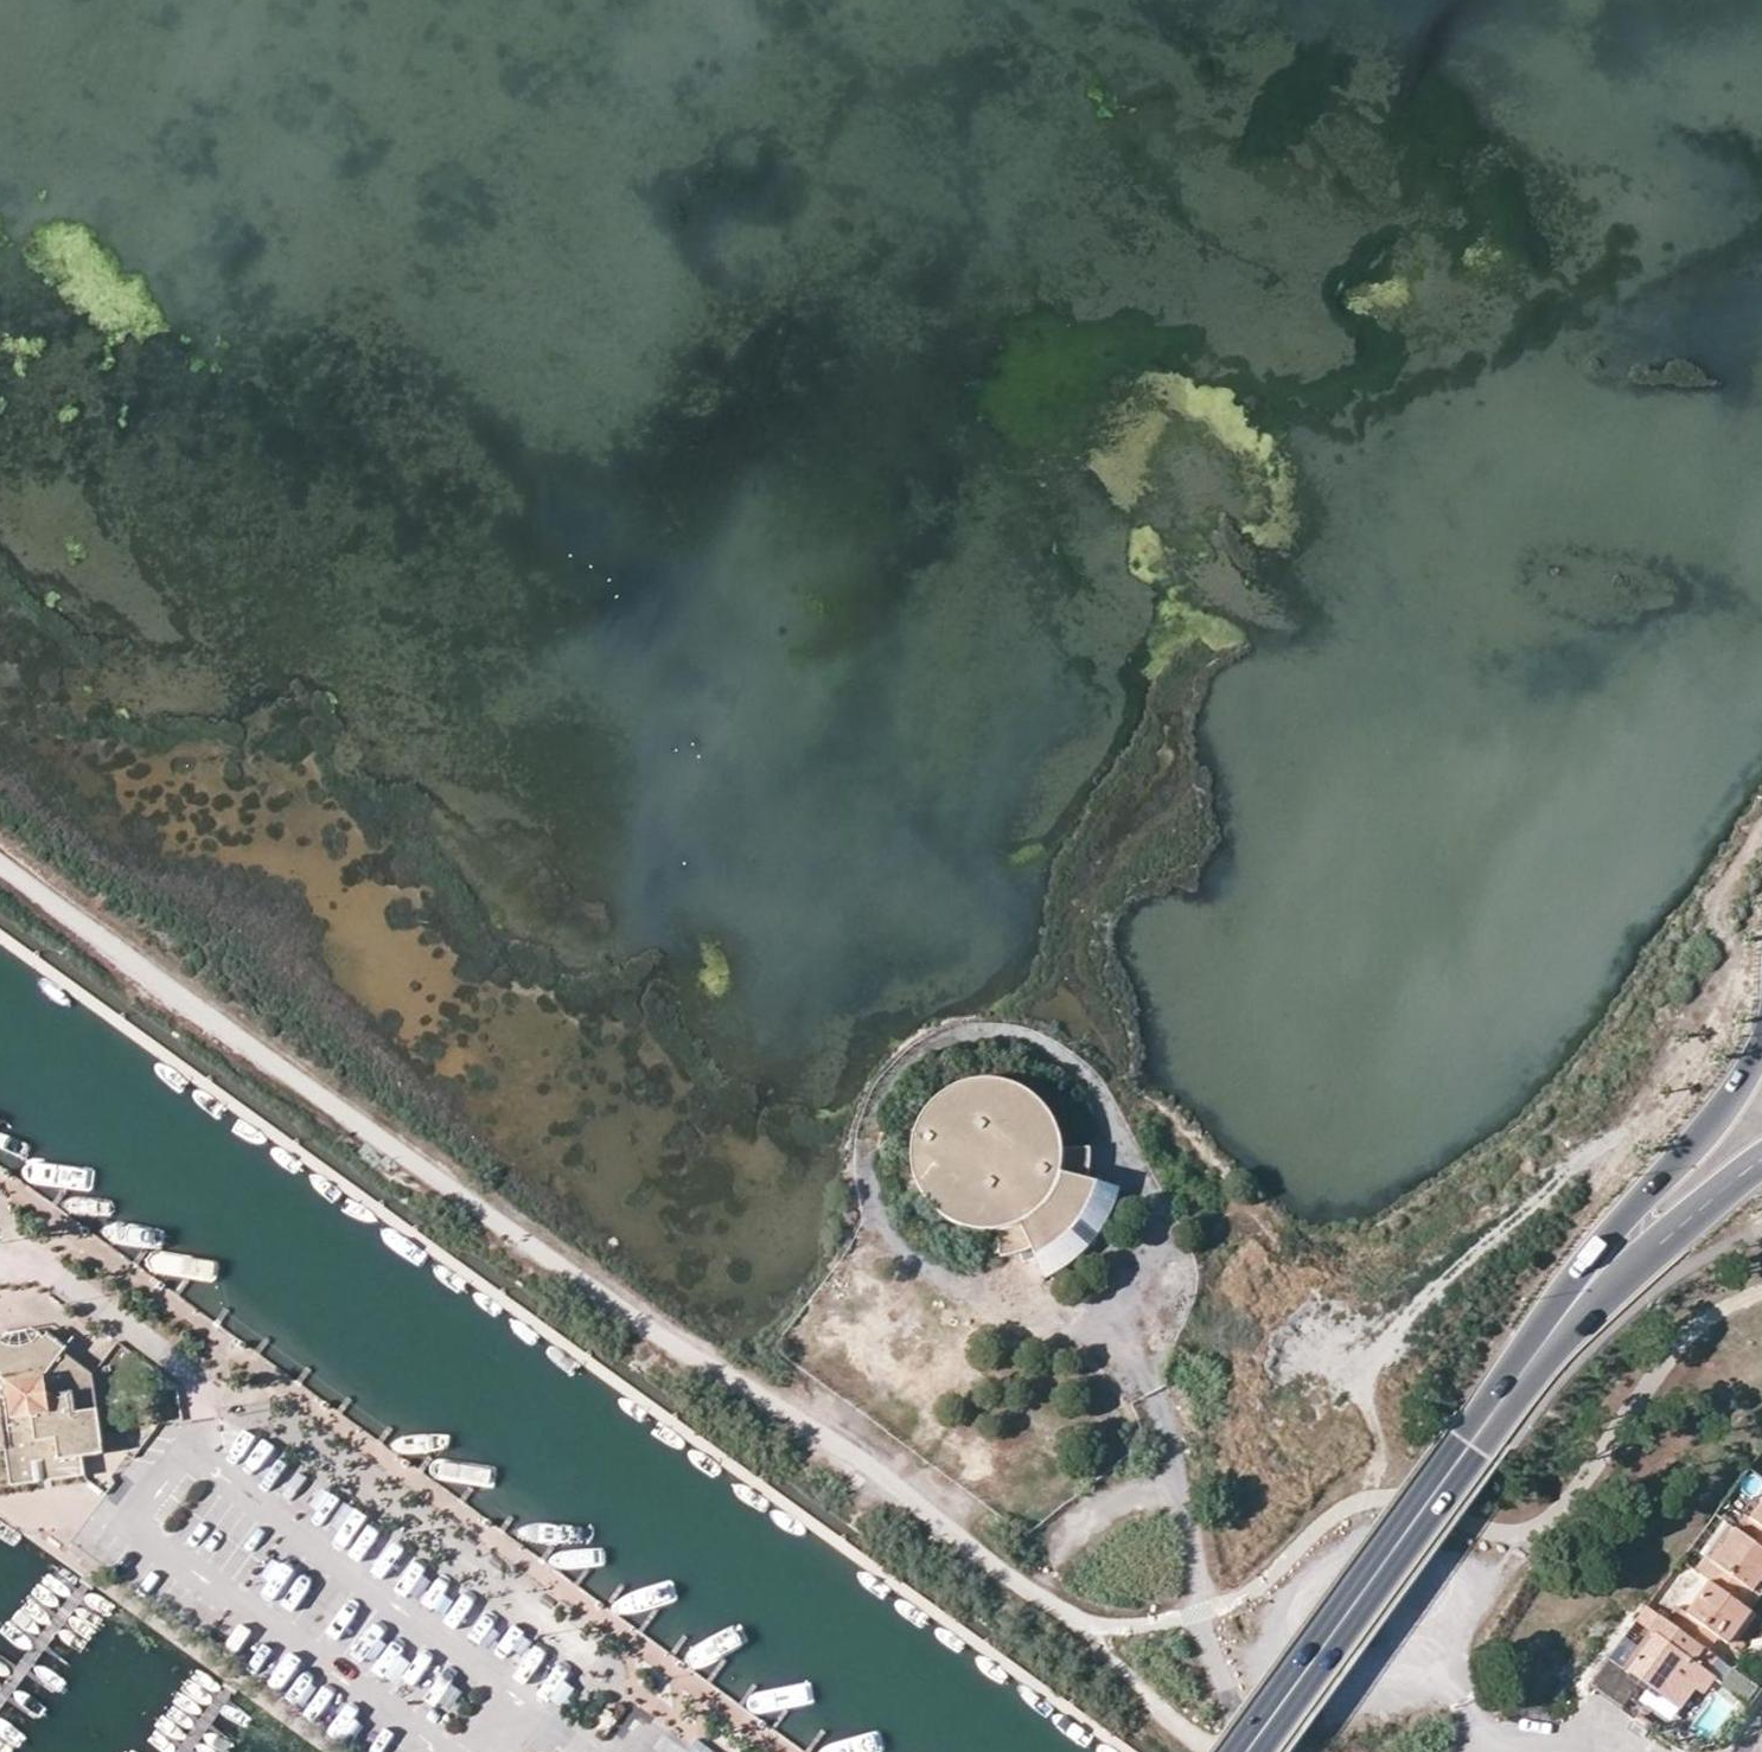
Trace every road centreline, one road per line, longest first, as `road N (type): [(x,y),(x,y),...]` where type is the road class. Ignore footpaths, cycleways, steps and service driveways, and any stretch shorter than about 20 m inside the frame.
road 1 (primary): [(1249,1751),(1617,1258)]
road 2 (track): [(1157,1396),(1221,1695),(1290,1751)]
road 3 (primary): [(1761,1052),(1619,1226),(1617,1258)]
road 4 (primary): [(1617,1258),(1659,1245),(1761,1166)]

